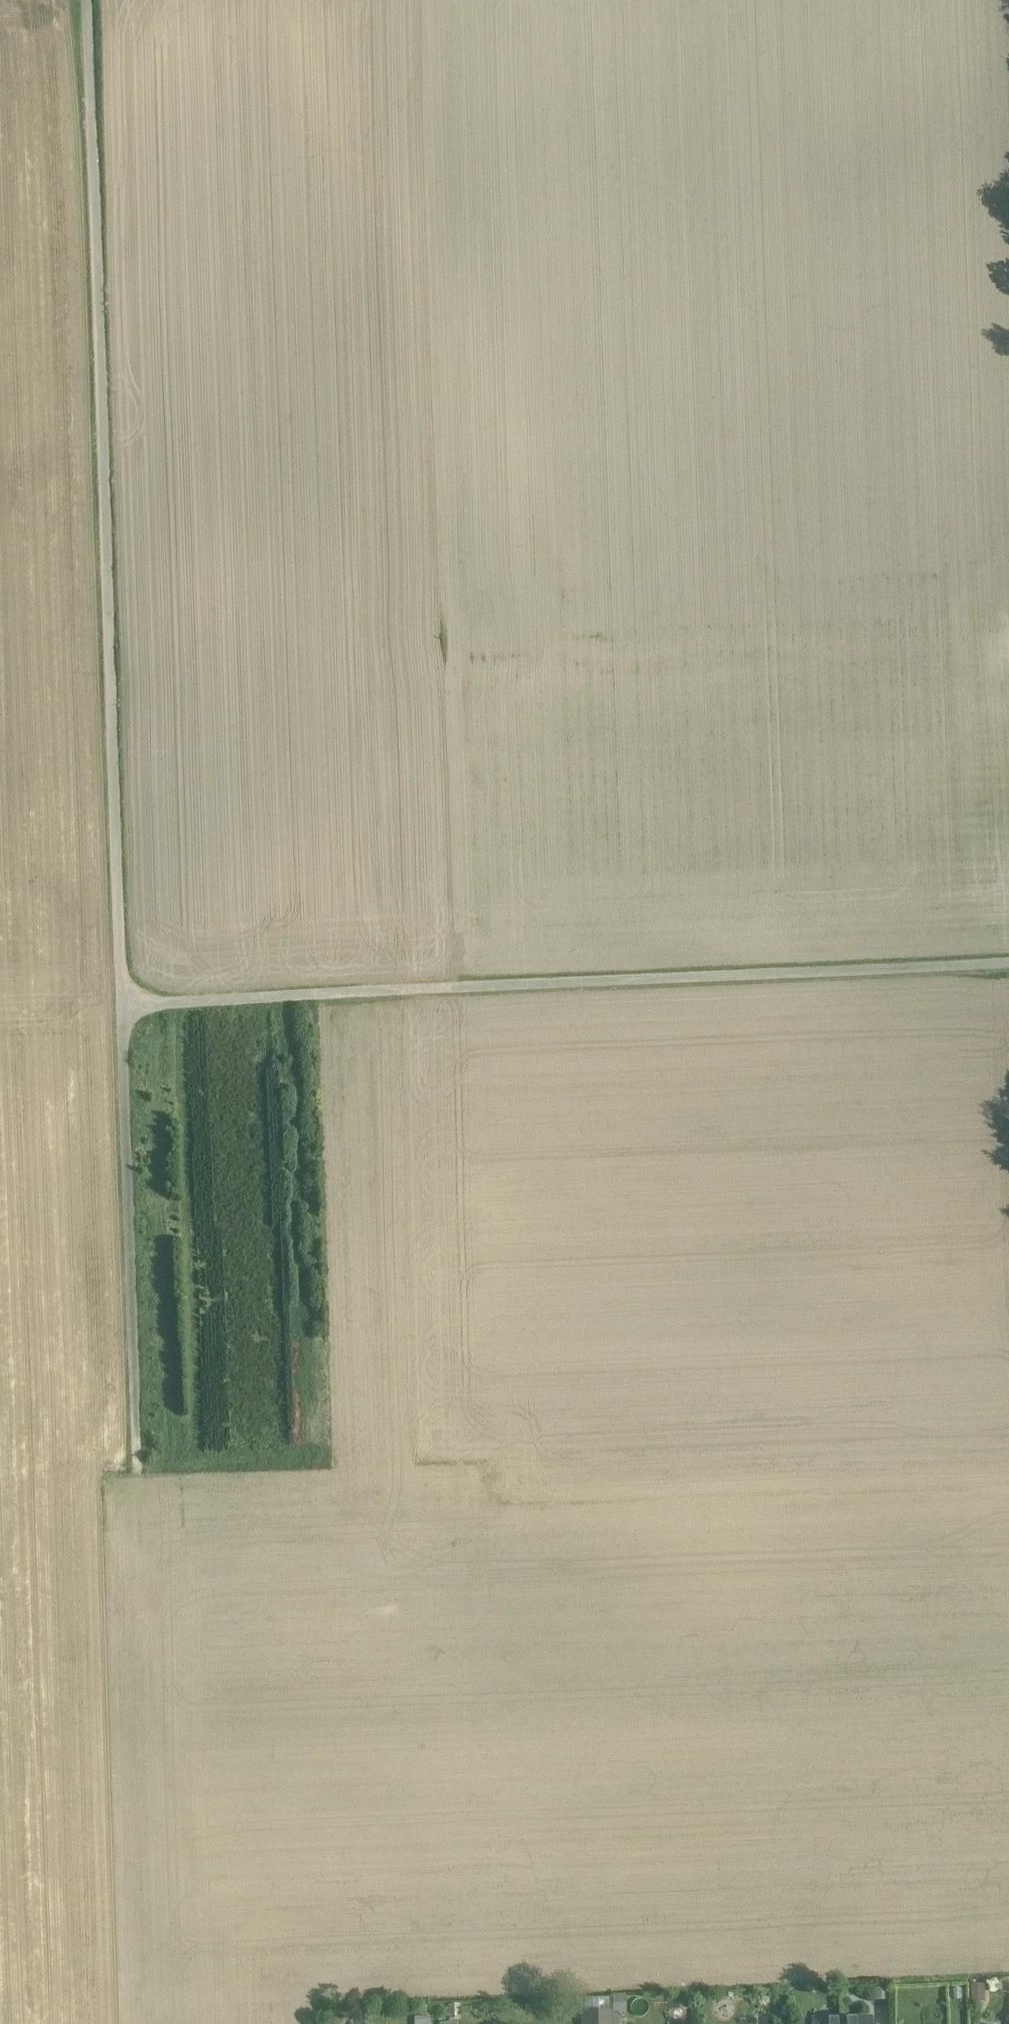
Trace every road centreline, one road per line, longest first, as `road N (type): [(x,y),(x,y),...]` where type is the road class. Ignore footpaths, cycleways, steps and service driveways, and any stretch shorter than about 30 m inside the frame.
road 1 (track): [(1008,963),(123,1002),(89,0)]
road 2 (track): [(137,1470),(123,1002)]

